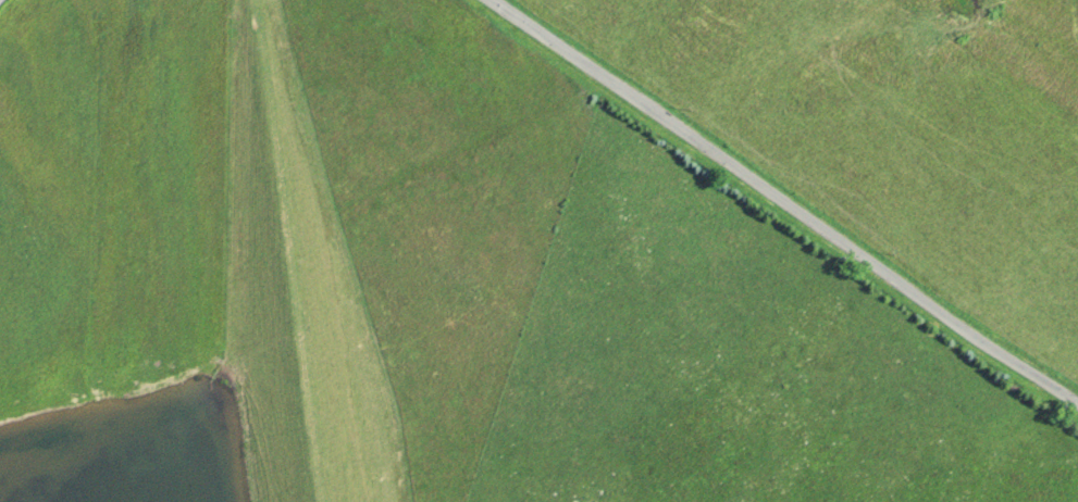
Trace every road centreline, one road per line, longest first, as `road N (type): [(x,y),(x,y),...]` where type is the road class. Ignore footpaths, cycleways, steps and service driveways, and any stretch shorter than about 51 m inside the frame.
road 1 (residential): [(1077,406),(815,235),(488,0)]

